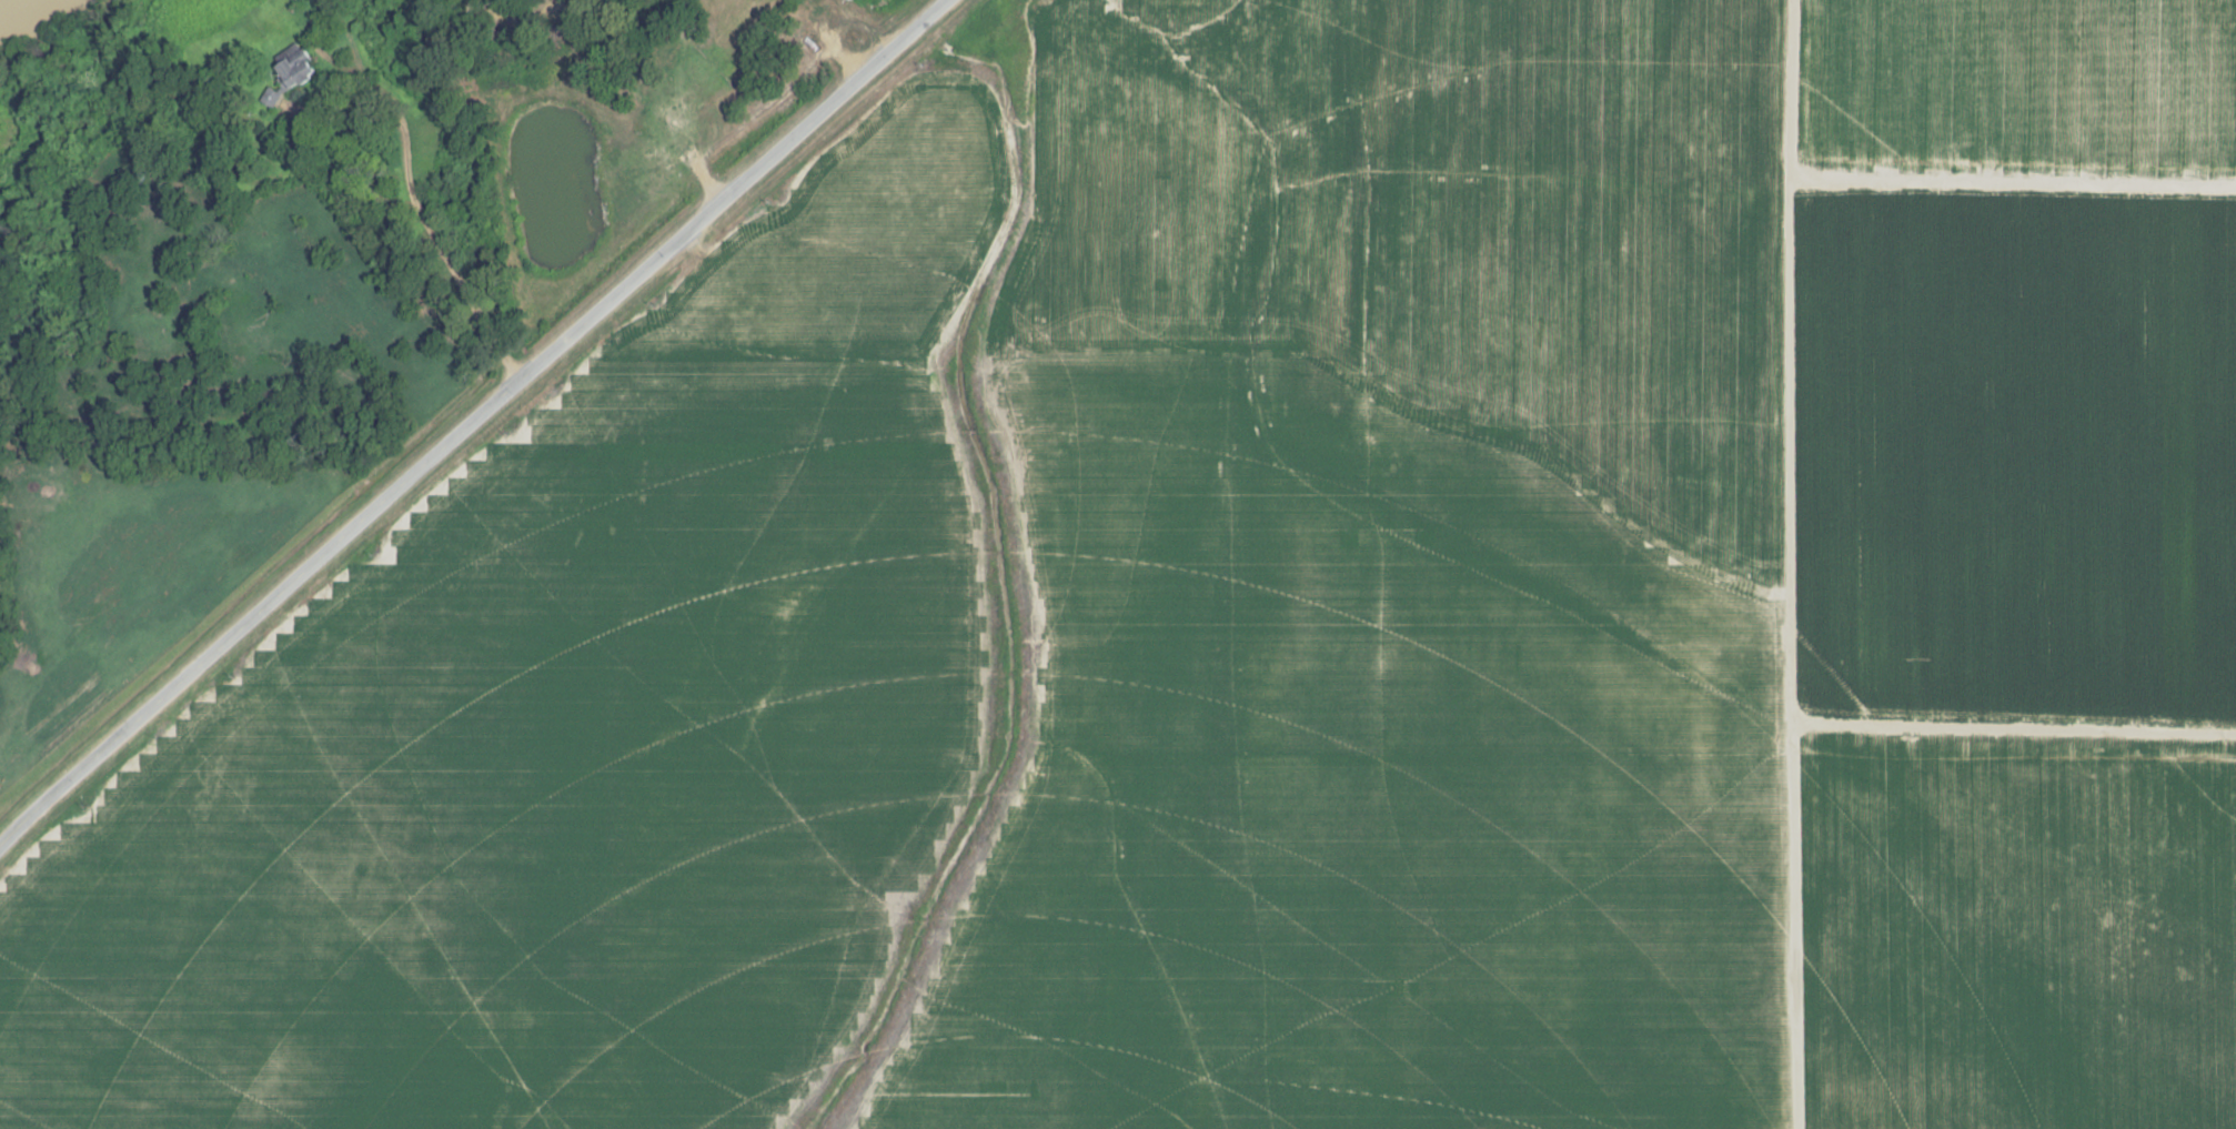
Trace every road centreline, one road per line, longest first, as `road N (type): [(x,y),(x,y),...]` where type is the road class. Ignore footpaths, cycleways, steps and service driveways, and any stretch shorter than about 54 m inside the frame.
road 1 (track): [(2235,742),(1779,725),(1522,594),(1444,543),(1387,485),(1360,427),(1358,205),(1338,0)]
road 2 (tertiary): [(0,824),(940,0)]
road 3 (track): [(1795,1128),(1788,0)]
road 4 (track): [(522,370),(421,214),(401,163),(401,122),(384,108),(319,108),(279,92)]

